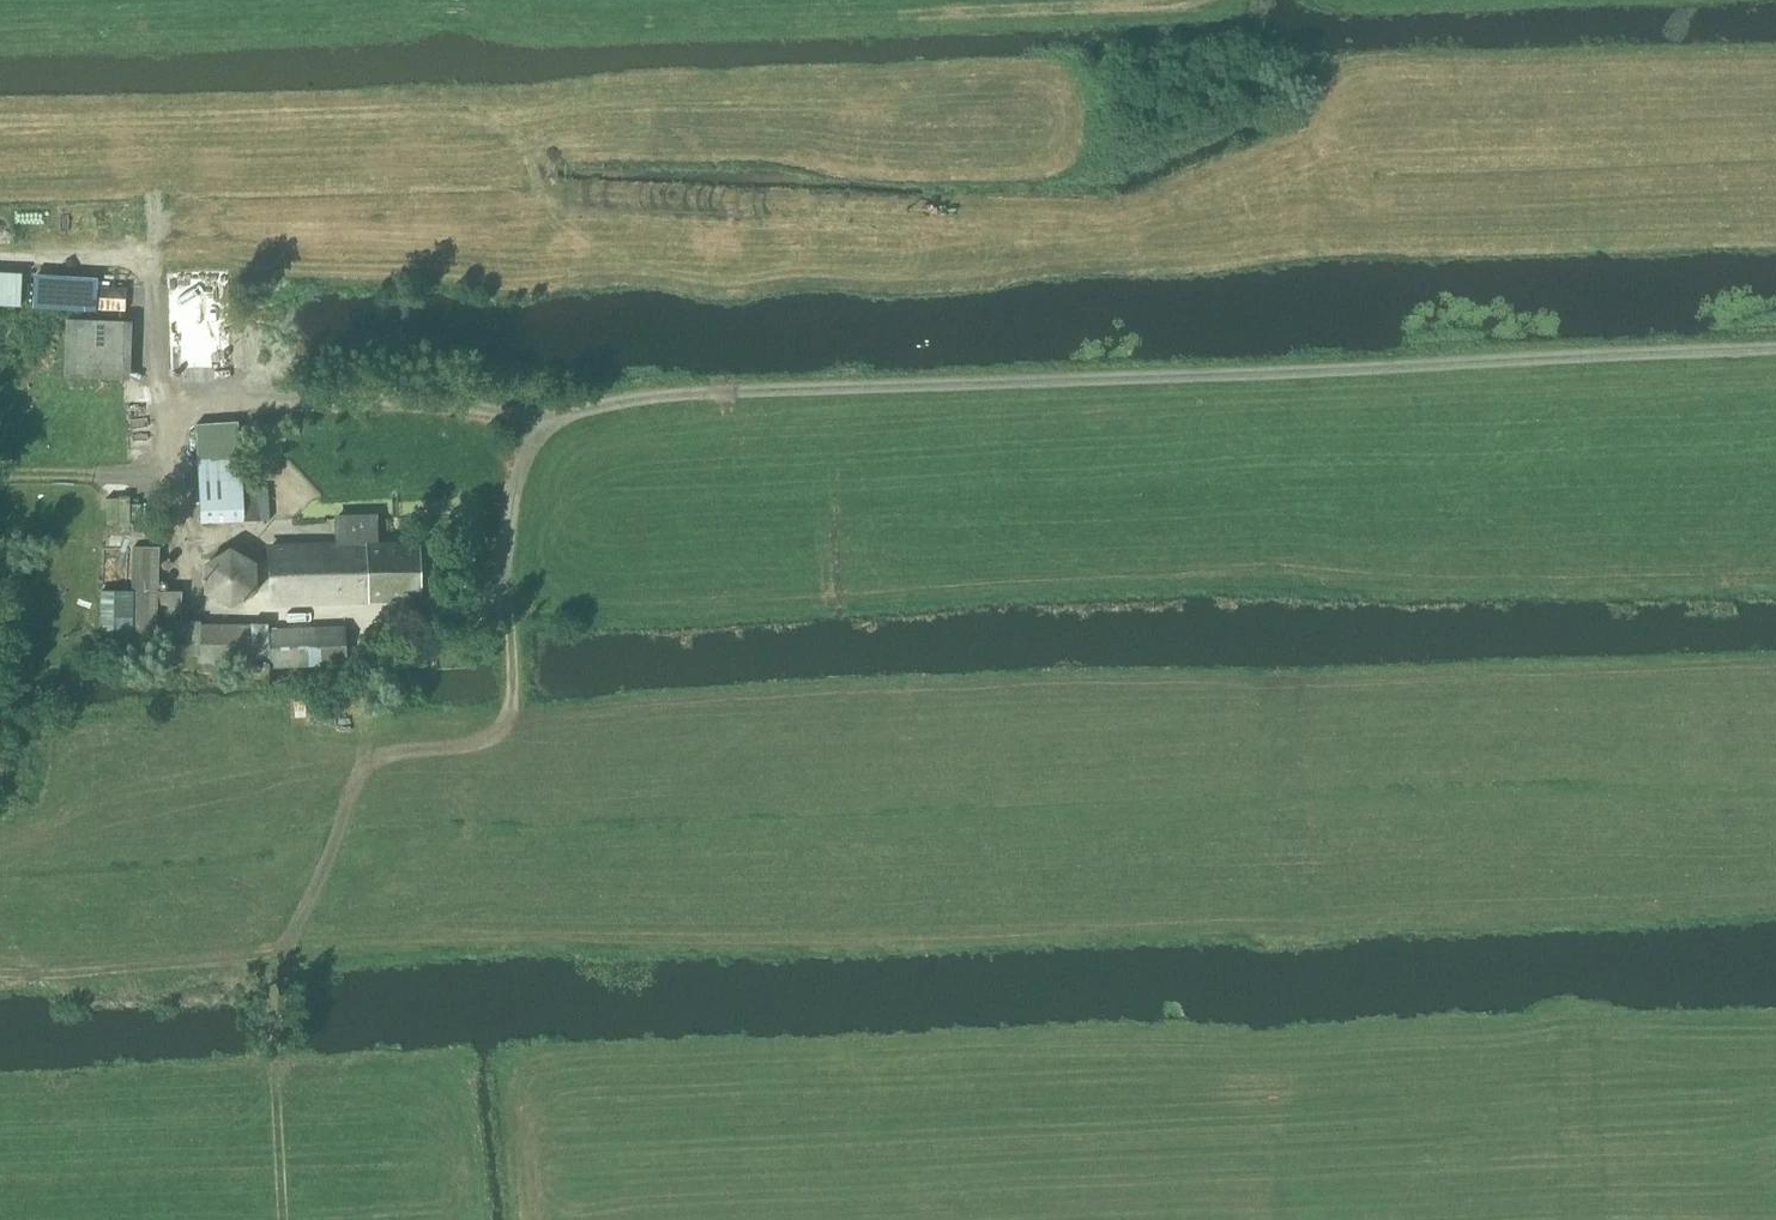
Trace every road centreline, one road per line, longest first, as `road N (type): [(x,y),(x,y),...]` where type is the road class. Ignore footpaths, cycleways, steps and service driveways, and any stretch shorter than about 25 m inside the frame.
road 1 (track): [(182,474),(0,478)]

